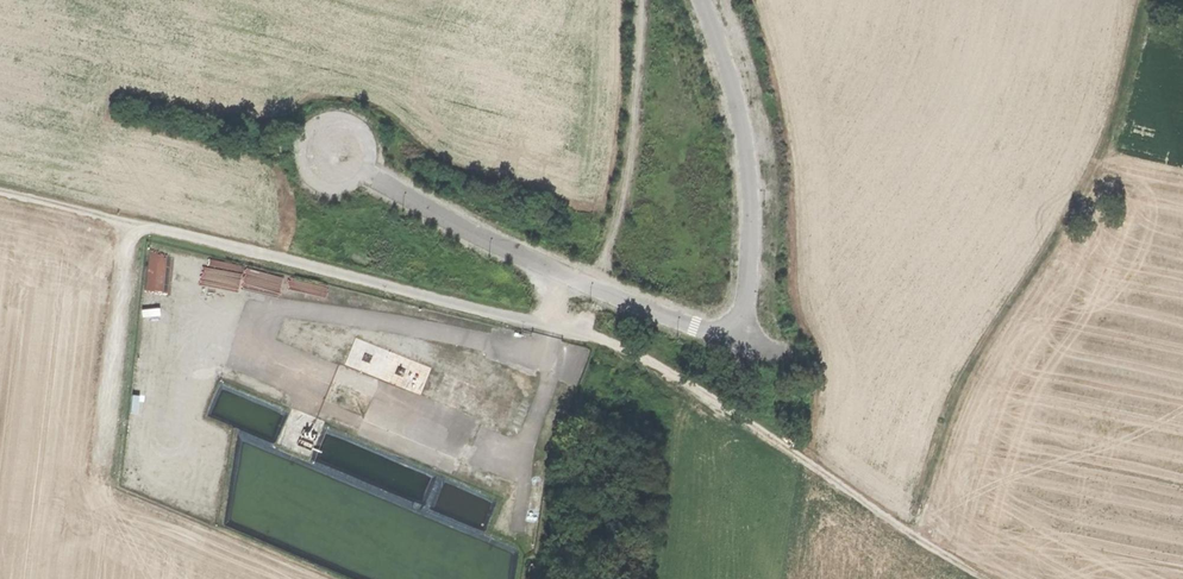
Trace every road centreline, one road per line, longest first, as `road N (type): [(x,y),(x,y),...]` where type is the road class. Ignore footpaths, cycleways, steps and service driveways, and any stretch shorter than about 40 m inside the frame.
road 1 (track): [(982,578),(915,543),(630,348),(0,192)]
road 2 (track): [(1145,0),(1108,134),(1049,250),(977,355),(915,543)]
road 3 (unclassified): [(736,339),(476,233),(328,151)]
road 4 (unclassified): [(700,0),(745,158),(745,286),(736,339)]

